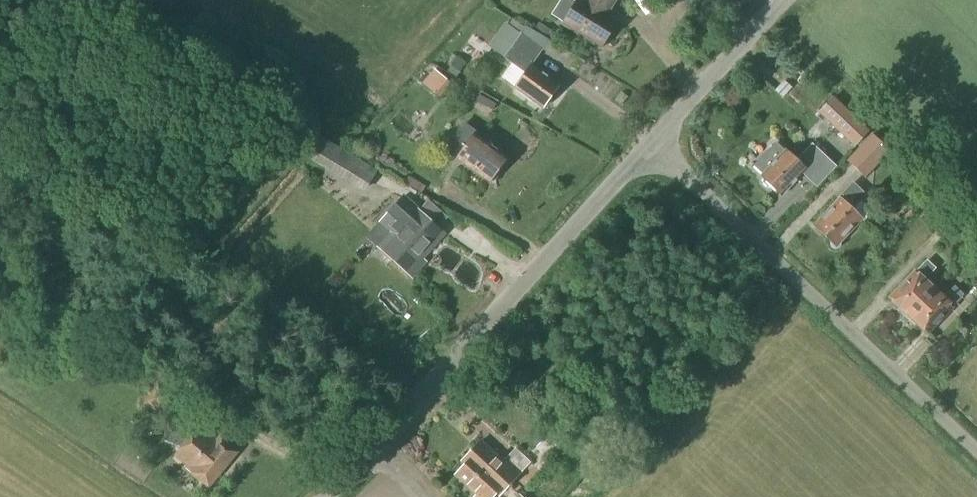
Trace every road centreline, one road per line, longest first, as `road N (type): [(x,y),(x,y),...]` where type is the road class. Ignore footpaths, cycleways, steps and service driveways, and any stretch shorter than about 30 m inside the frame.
road 1 (unclassified): [(324,496),(650,142)]
road 2 (unclassified): [(976,452),(650,142)]
road 3 (unclassified): [(650,142),(781,0)]

